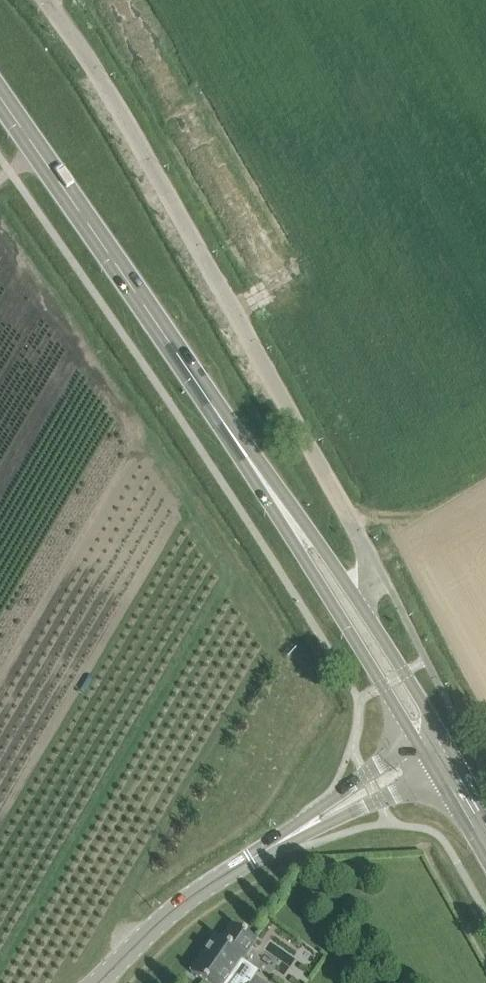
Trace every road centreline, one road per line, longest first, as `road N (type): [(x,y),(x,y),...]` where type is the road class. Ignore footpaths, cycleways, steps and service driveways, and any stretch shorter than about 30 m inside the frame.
road 1 (unclassified): [(350,609),(374,568),(105,86),(47,0)]
road 2 (tertiary): [(350,609),(0,96)]
road 3 (unclassified): [(99,982),(205,885),(436,749)]
road 4 (tertiary): [(436,749),(350,609)]

